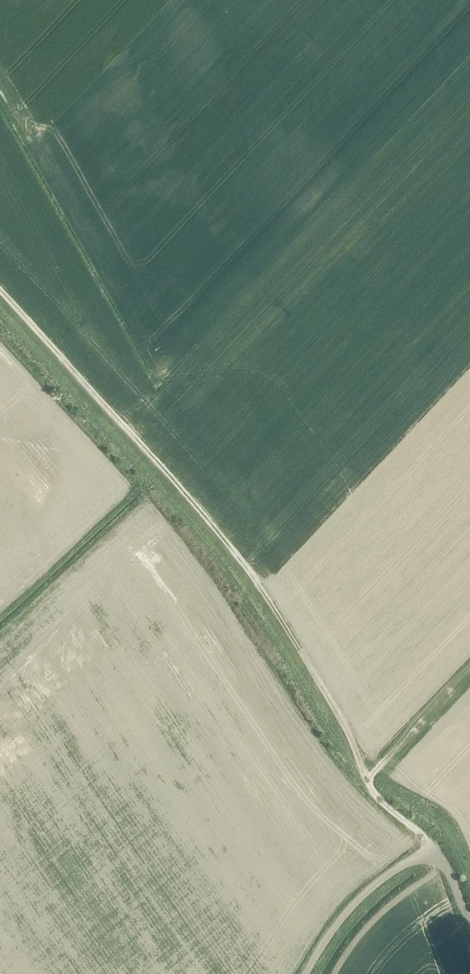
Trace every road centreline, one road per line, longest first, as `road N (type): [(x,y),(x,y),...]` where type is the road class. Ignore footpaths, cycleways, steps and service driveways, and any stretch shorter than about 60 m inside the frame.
road 1 (track): [(0,292),(240,559),(336,710),(368,780)]
road 2 (track): [(306,973),(356,903),(411,860),(429,856)]
road 3 (track): [(368,780),(469,671)]

